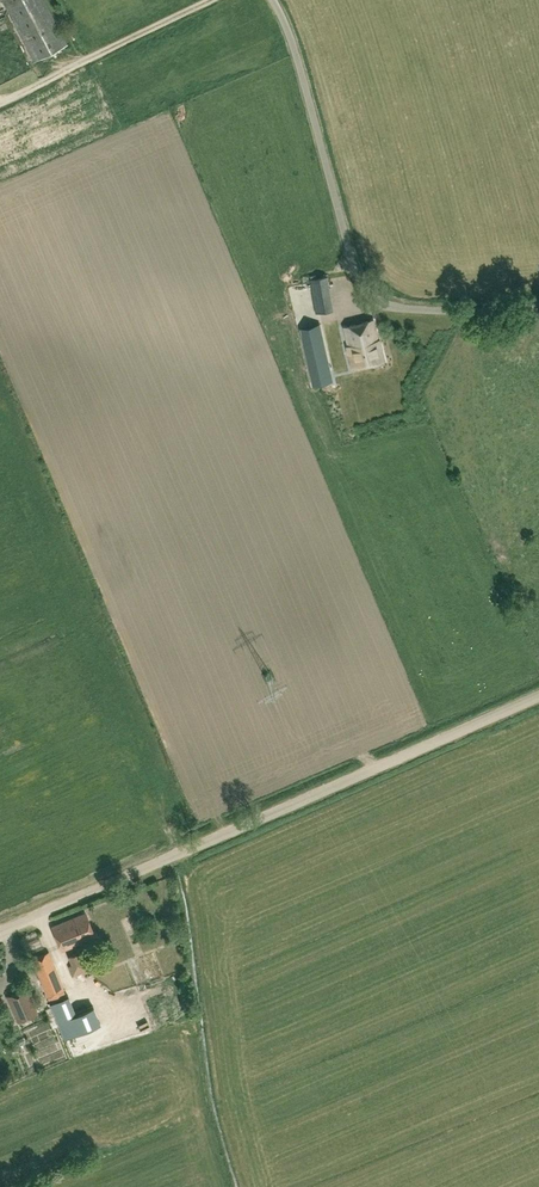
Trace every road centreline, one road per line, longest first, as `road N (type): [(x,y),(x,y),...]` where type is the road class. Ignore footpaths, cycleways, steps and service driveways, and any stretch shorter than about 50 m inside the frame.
road 1 (unclassified): [(0,931),(538,696)]
road 2 (track): [(0,102),(209,0)]

